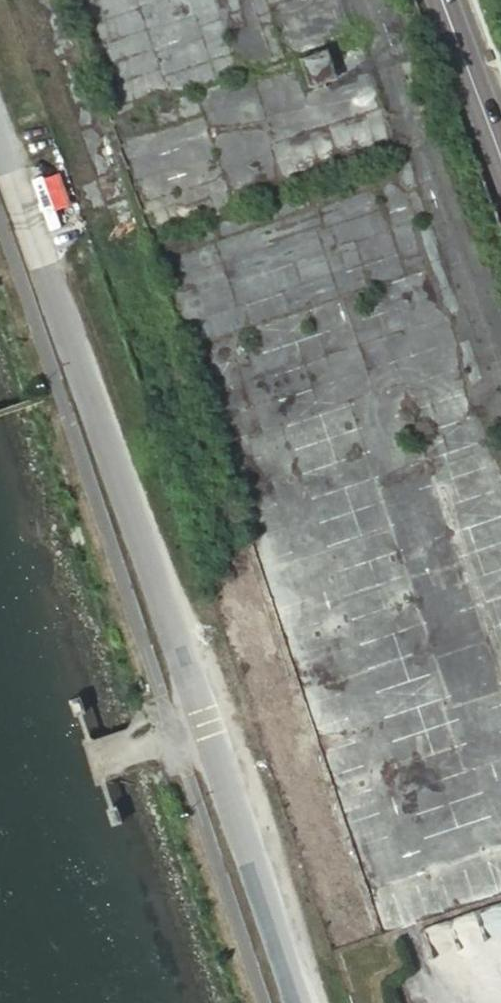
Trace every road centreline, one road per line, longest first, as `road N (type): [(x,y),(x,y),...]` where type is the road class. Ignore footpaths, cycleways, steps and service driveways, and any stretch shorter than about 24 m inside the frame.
road 1 (unclassified): [(0,141),(91,384)]
road 2 (unclassified): [(91,384),(177,626)]
road 3 (unclassified): [(177,626),(255,855)]
road 4 (primary): [(500,170),(440,0)]
road 5 (unclassified): [(255,855),(305,1002)]

